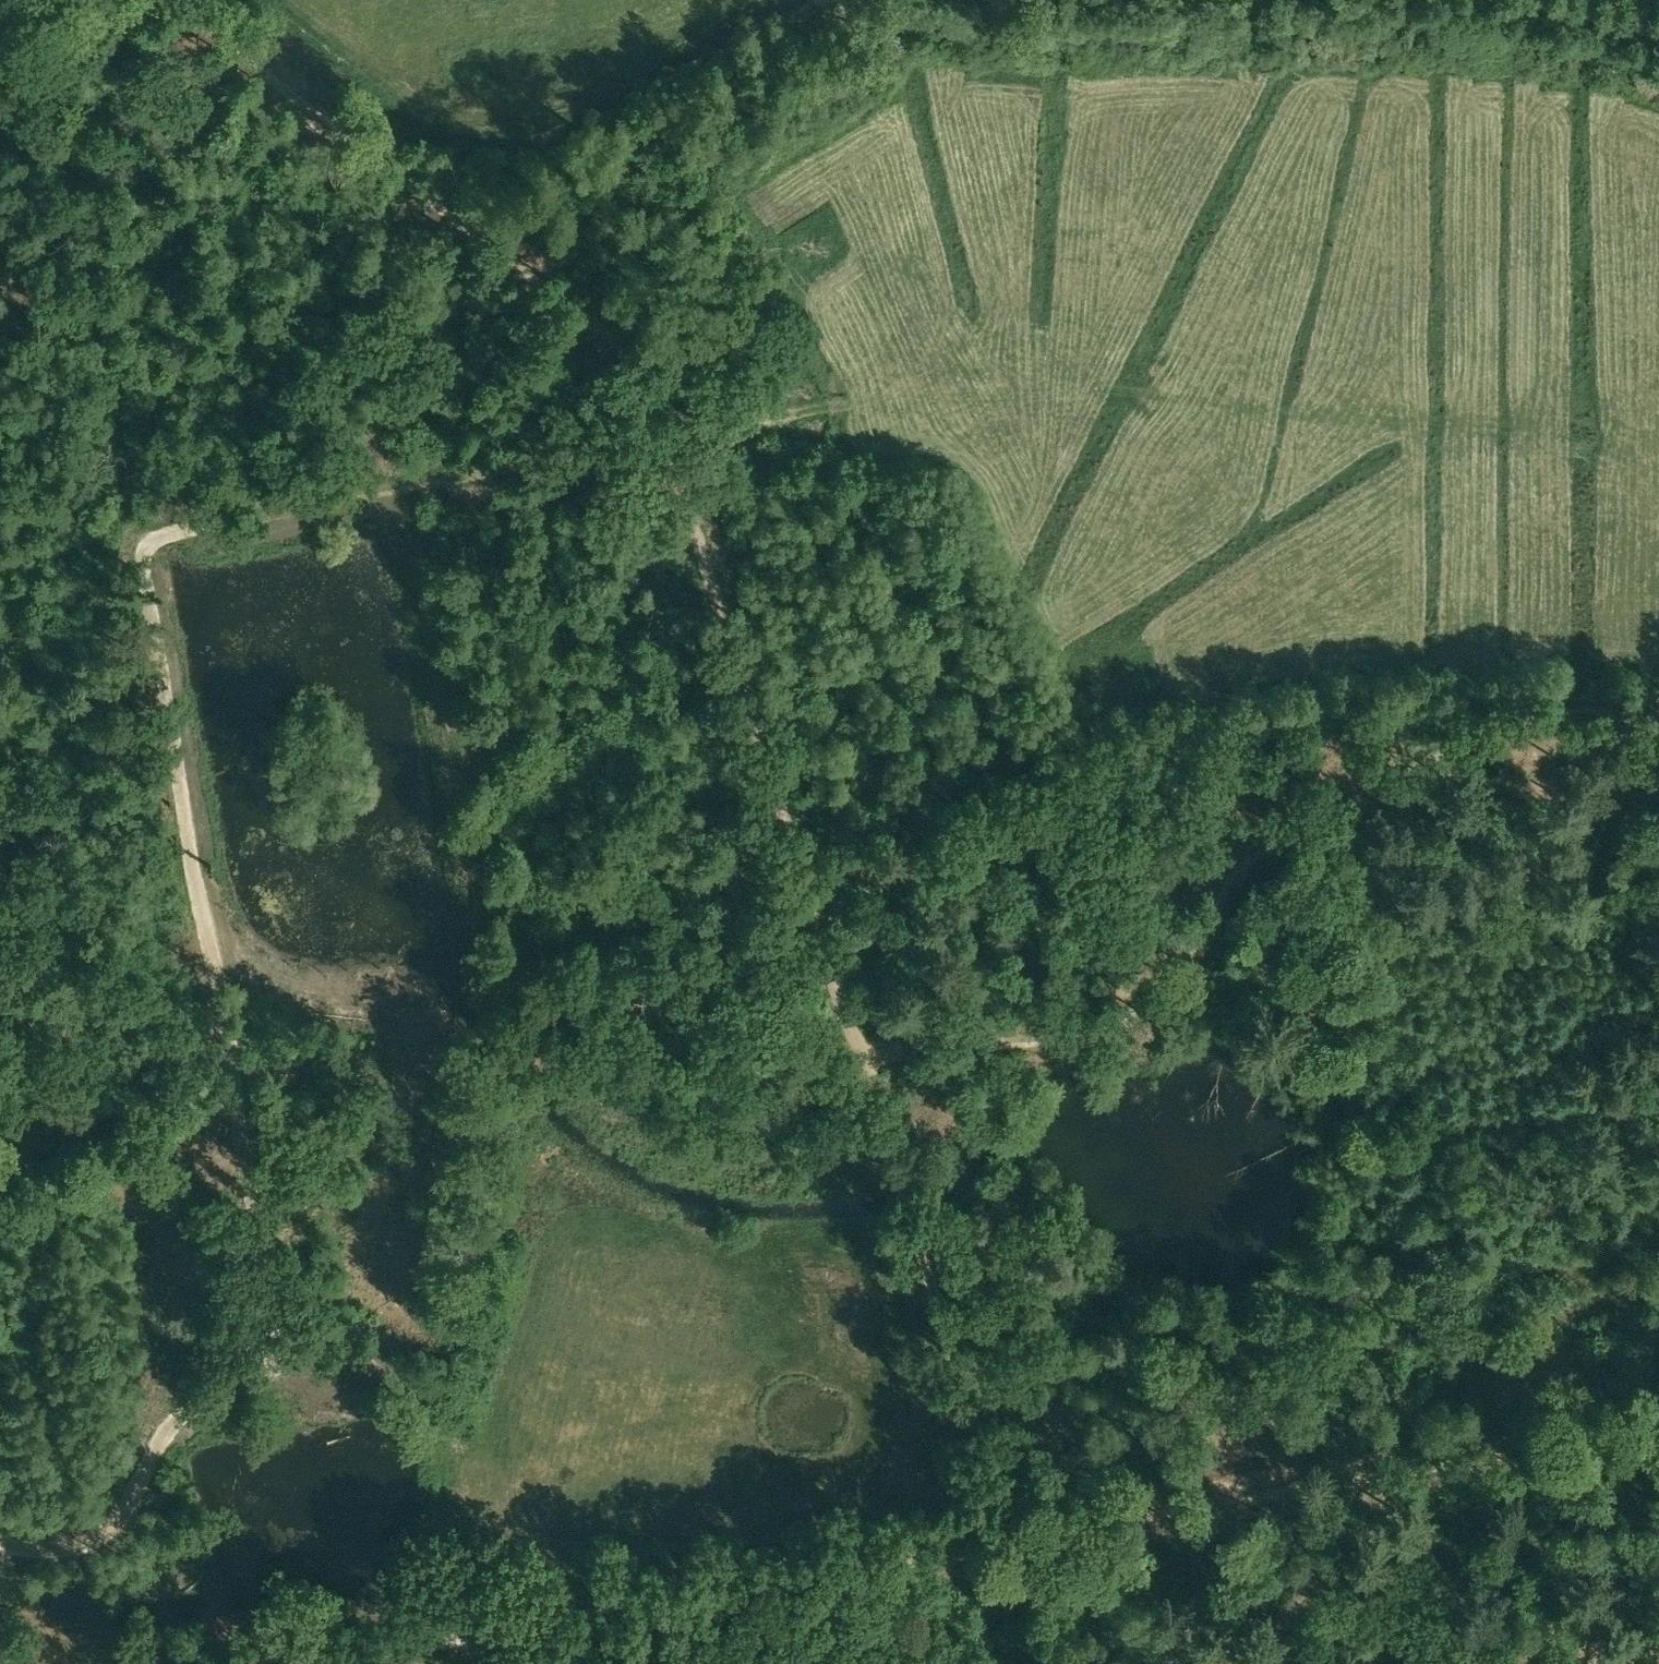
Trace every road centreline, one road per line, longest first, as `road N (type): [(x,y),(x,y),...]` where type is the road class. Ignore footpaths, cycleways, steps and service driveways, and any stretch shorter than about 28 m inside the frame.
road 1 (track): [(301,1663),(975,1543),(1350,1487)]
road 2 (track): [(1350,1487),(1658,1432)]

